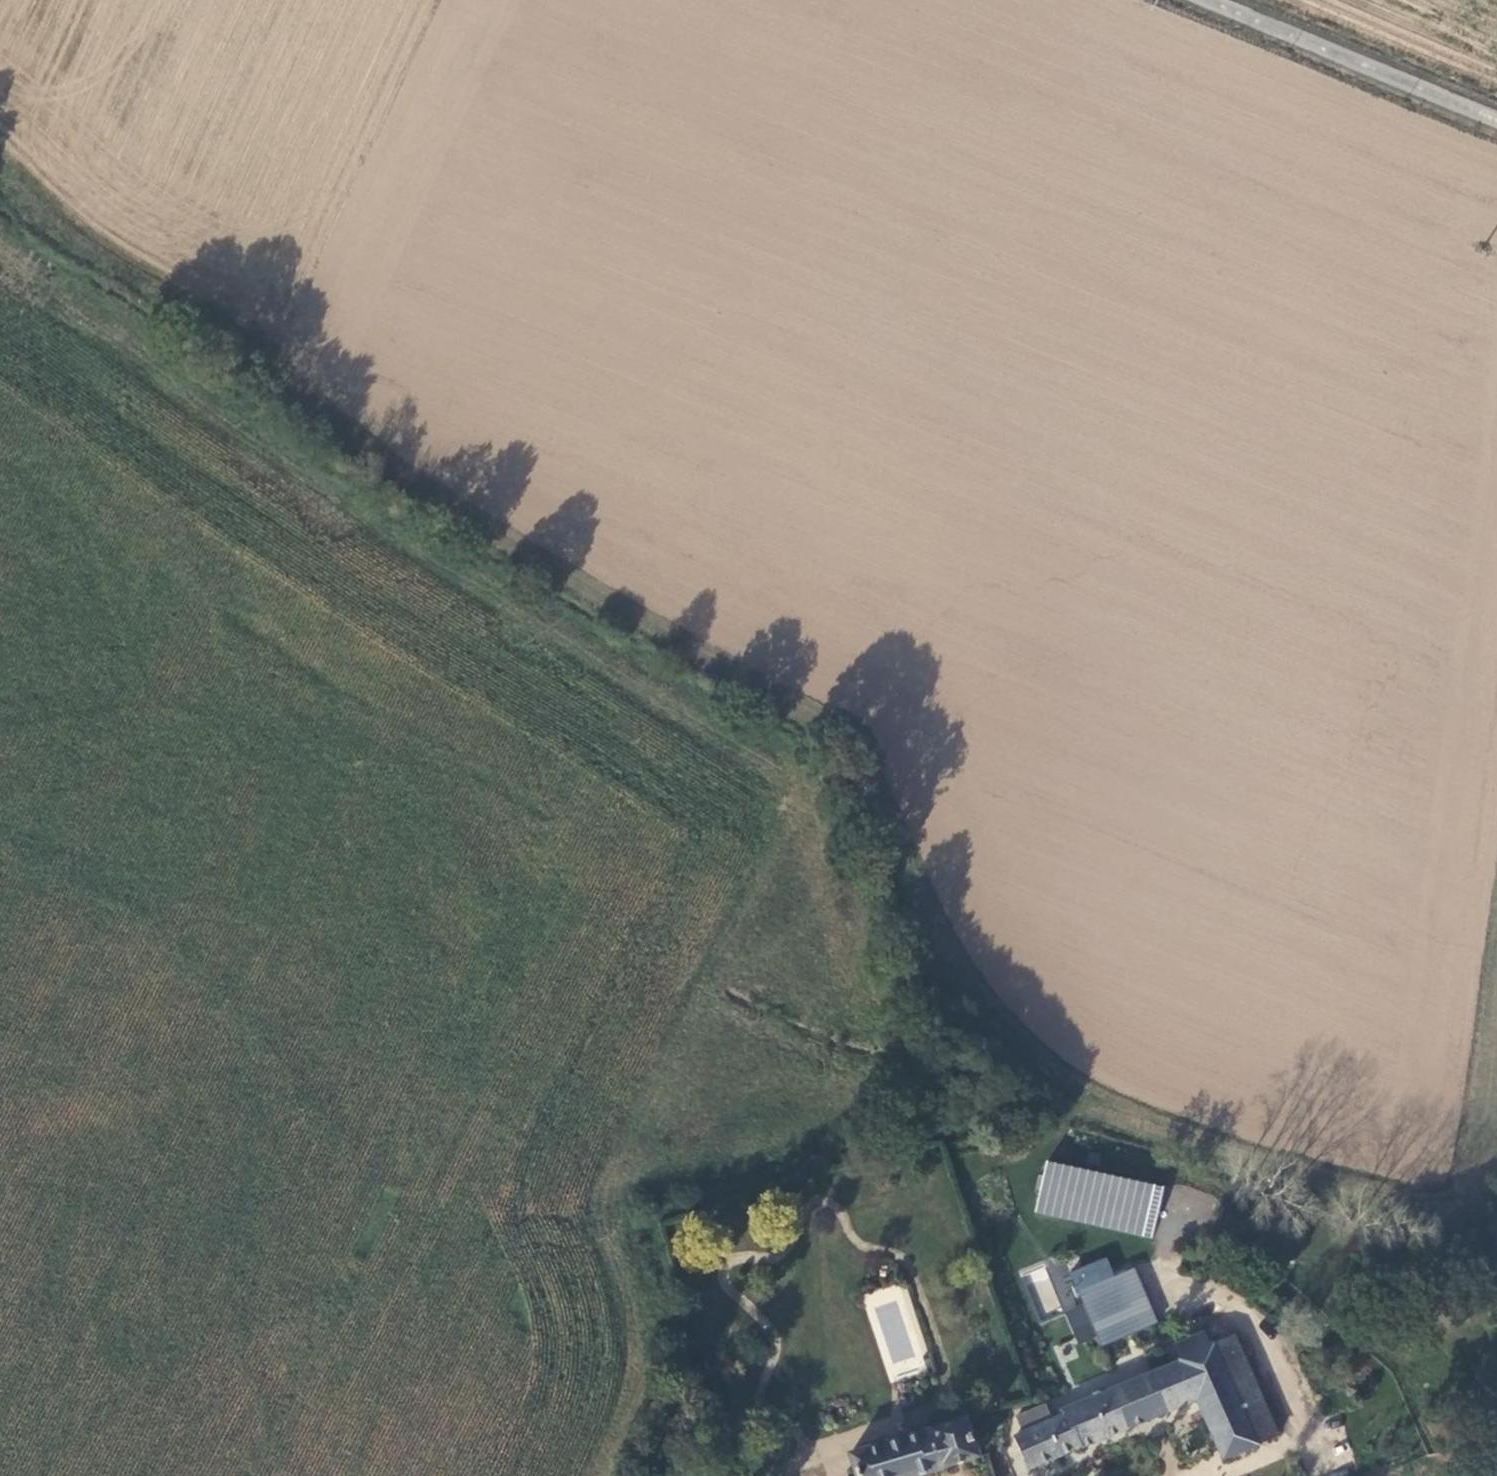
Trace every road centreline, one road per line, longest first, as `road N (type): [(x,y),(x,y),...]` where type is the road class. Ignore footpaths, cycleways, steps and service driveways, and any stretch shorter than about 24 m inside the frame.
road 1 (tertiary): [(1496,120),(1204,0)]

